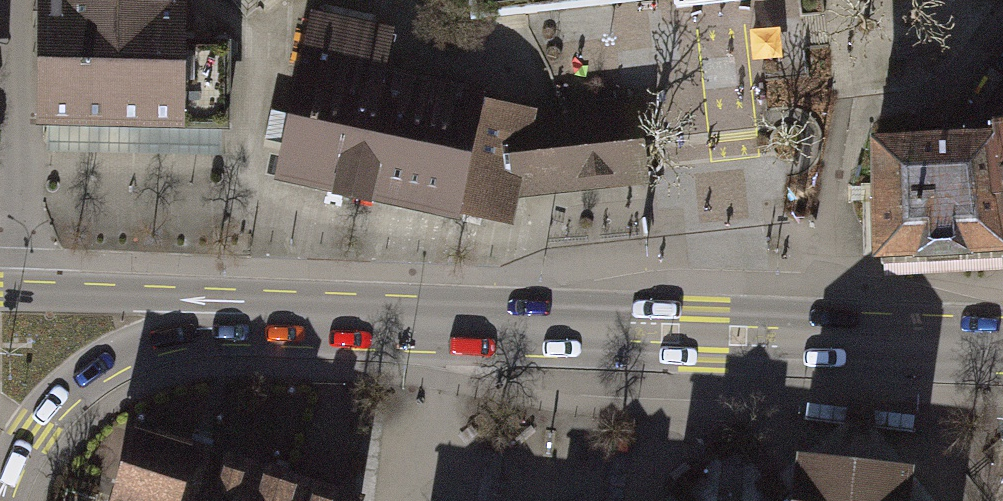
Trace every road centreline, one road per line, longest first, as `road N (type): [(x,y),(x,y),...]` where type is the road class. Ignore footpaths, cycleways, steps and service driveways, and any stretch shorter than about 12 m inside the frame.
road 1 (secondary): [(326,319),(1002,347)]
road 2 (secondary): [(0,481),(54,405),(126,348),(218,322),(326,319)]
road 3 (secondary): [(326,319),(144,298),(0,296)]

